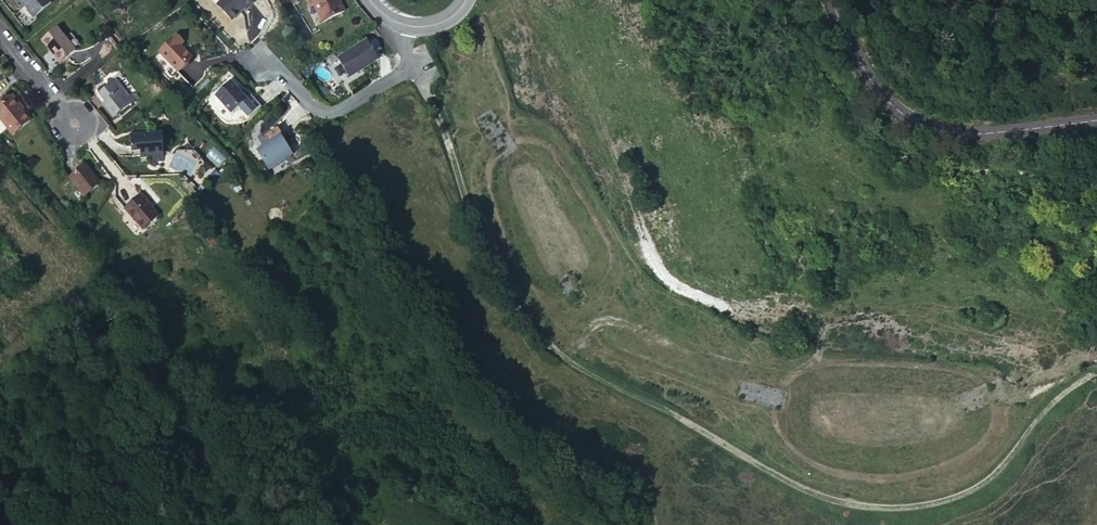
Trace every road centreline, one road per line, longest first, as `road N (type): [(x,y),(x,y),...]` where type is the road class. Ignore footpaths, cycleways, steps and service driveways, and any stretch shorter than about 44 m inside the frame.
road 1 (track): [(1096,366),(1057,393),(1004,461),(948,498),(860,504),(814,492),(574,364),(528,325),(490,269),(450,148),(410,65)]
road 2 (tertiary): [(832,0),(856,53),(894,106),(911,116),(997,134),(1096,119)]
road 3 (residential): [(253,62),(276,71),(309,106),(331,111),(410,65),(404,25)]

